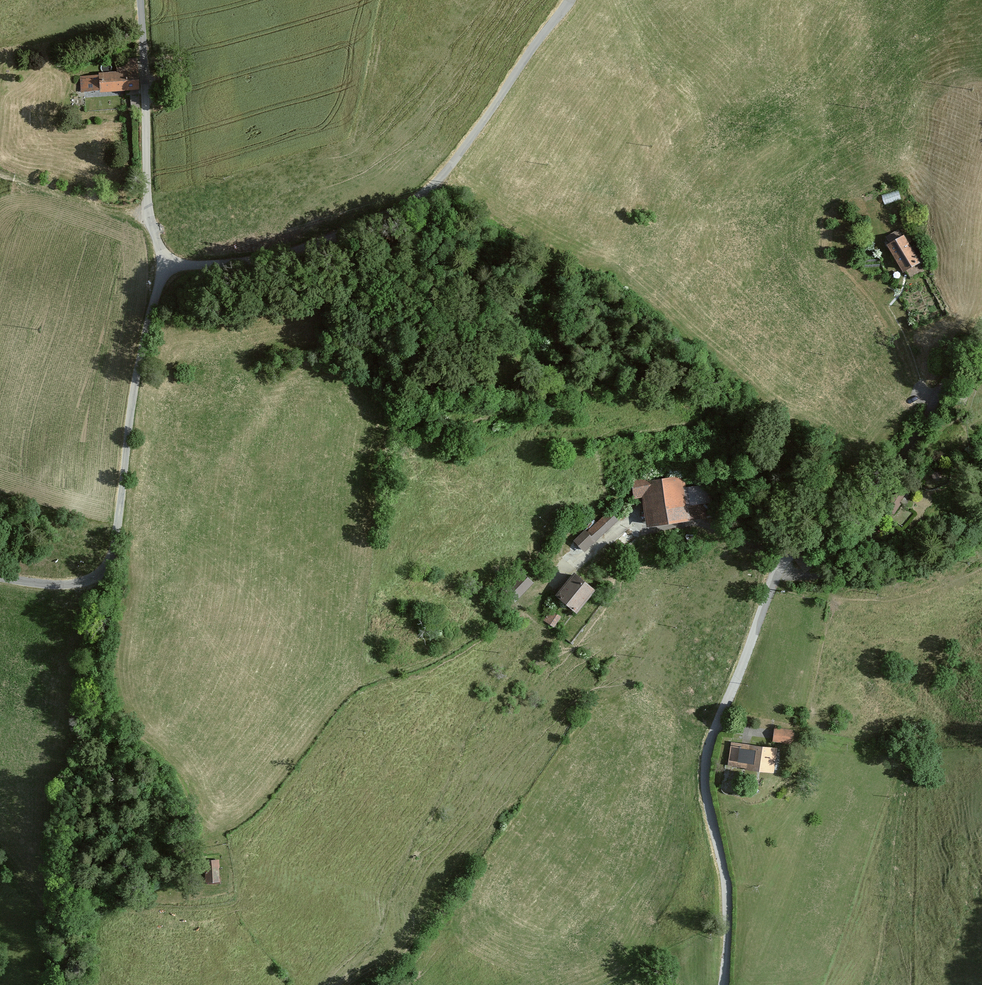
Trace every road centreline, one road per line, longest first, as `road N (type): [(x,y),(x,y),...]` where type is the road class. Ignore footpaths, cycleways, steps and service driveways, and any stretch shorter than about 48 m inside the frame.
road 1 (unclassified): [(724,984),(727,906),(703,776),(706,746),(786,555),(901,464),(981,323)]
road 2 (unclassified): [(167,265),(236,264),(344,237),(434,189),(570,0)]
road 3 (track): [(552,584),(426,664),(346,695),(269,795),(243,820),(212,834)]
road 4 (unclassified): [(0,577),(55,586),(82,584),(106,569),(141,351),(167,265)]
road 5 (unclassified): [(141,0),(147,194),(167,265)]

